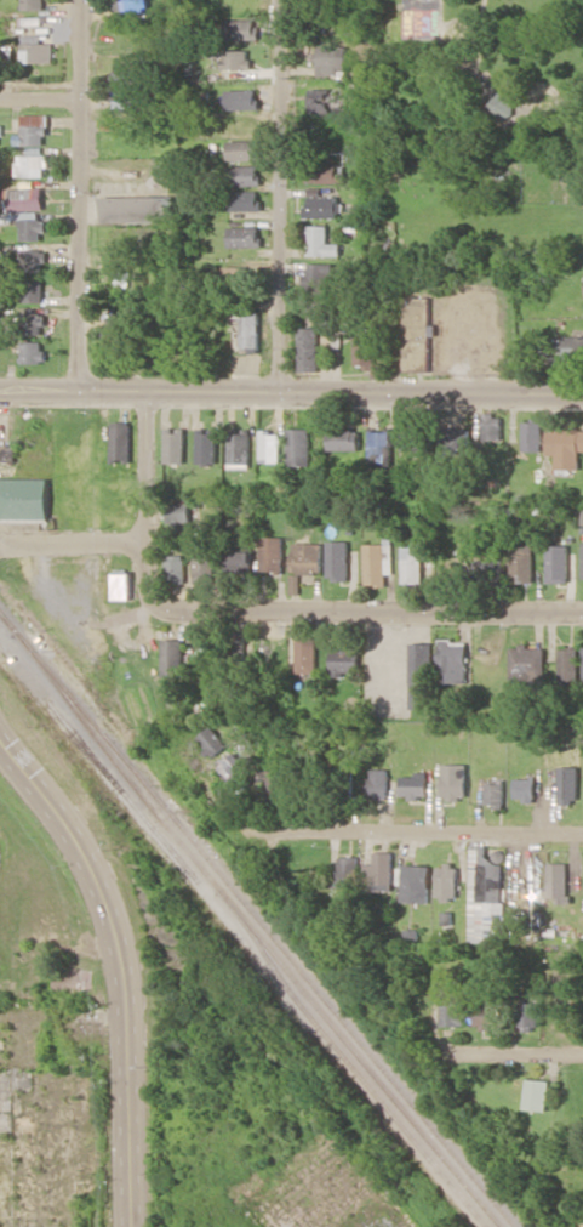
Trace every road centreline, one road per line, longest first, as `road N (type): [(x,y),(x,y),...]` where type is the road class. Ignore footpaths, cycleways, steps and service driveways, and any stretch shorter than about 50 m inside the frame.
road 1 (residential): [(0,388),(582,393)]
road 2 (tertiary): [(127,1226),(122,990),(103,902),(0,743)]
road 3 (residential): [(582,614),(160,607),(145,586),(145,547)]
road 4 (residential): [(282,393),(284,0)]
road 5 (residential): [(79,390),(81,0)]
road 6 (residential): [(582,832),(272,829),(247,816)]
road 7 (residential): [(145,547),(149,392)]
road 8 (residential): [(145,547),(0,538)]

